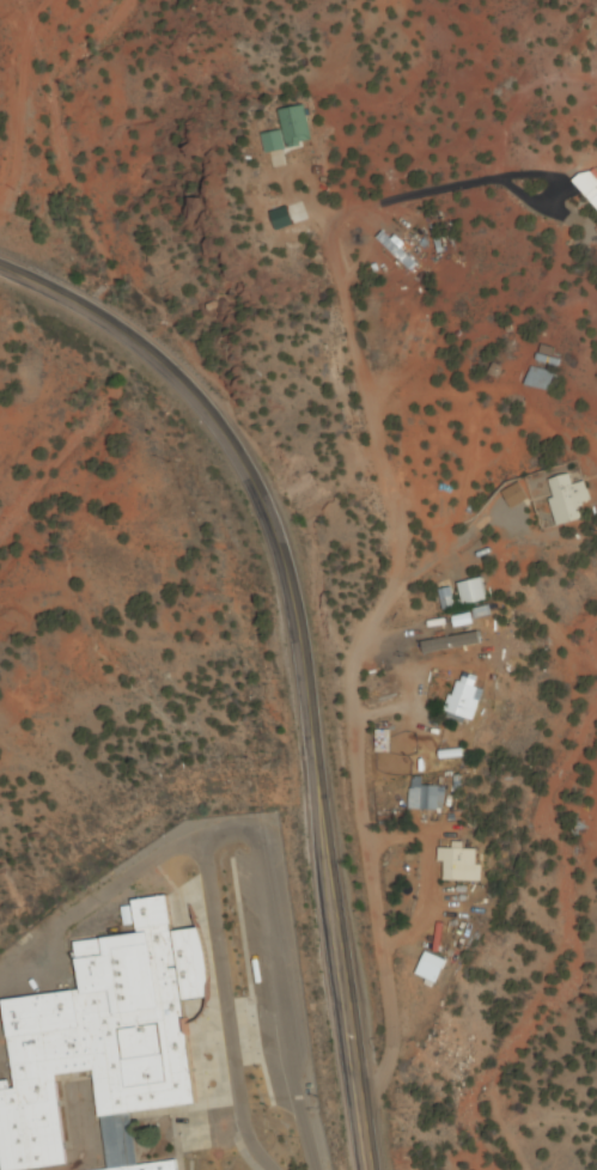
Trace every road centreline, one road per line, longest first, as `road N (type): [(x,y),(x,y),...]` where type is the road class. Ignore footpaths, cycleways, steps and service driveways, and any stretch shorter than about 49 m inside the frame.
road 1 (primary): [(367,1169),(339,999),(297,616),(266,506),(203,403),(156,358),(111,324),(0,269)]
road 2 (residential): [(355,1097),(386,1054),(347,676),(360,627),(385,597),(383,488),(327,246),(335,218),(365,209)]

